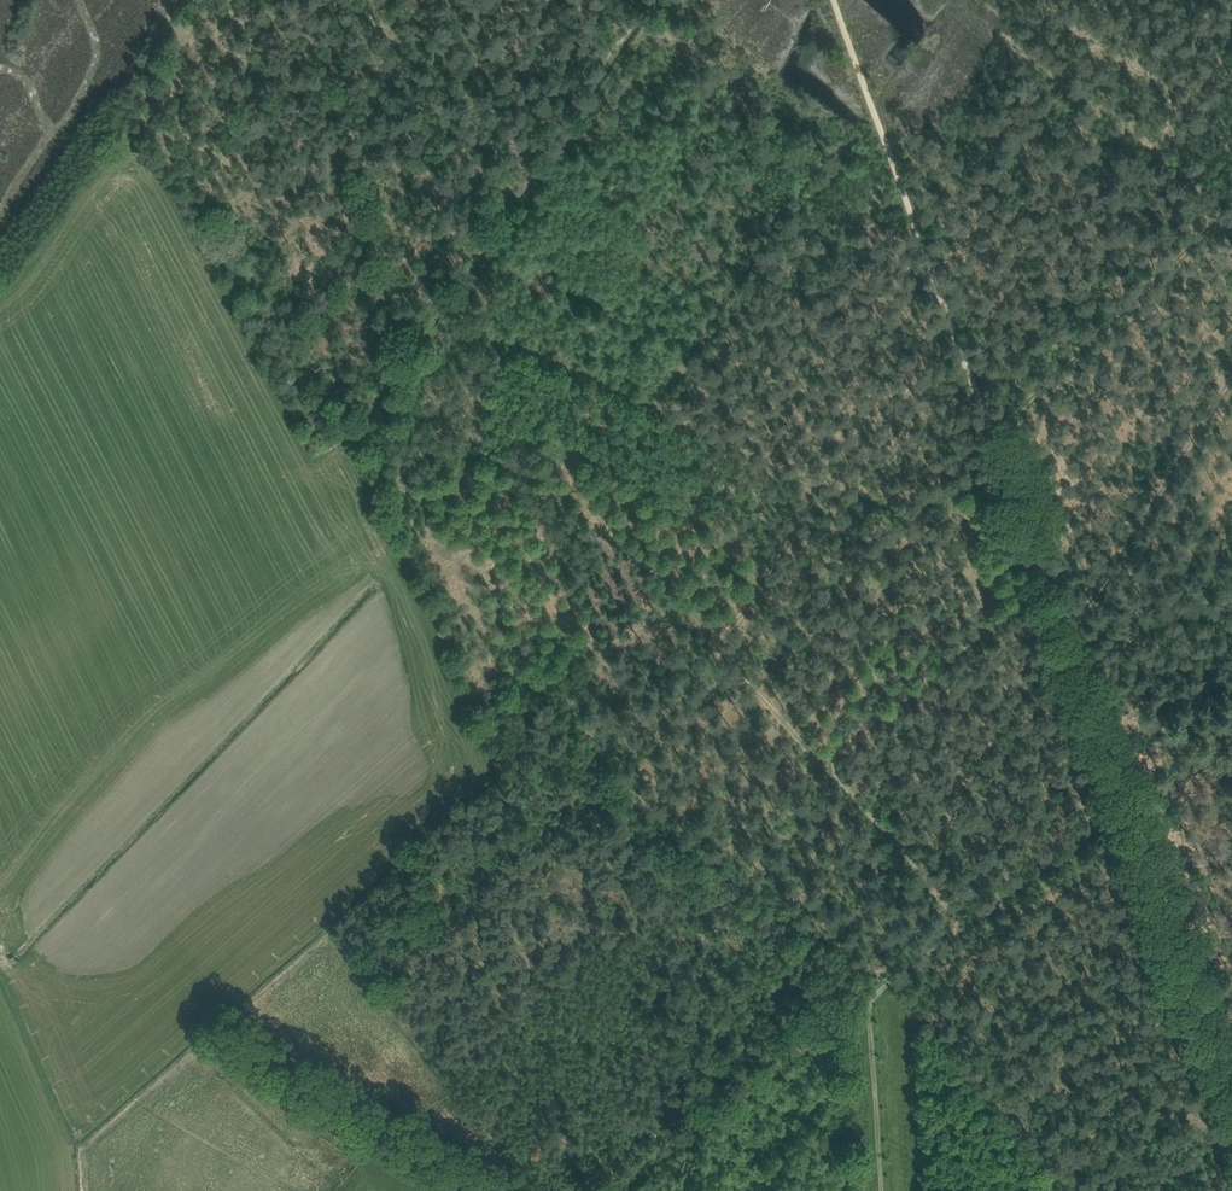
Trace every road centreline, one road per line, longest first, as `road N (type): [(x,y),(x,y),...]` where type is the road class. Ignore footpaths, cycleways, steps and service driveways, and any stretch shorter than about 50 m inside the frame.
road 1 (track): [(836,0),(1048,581)]
road 2 (track): [(1048,581),(1231,1078)]
road 3 (track): [(496,1190),(213,1023)]
road 4 (track): [(966,928),(868,1000),(880,1190)]

